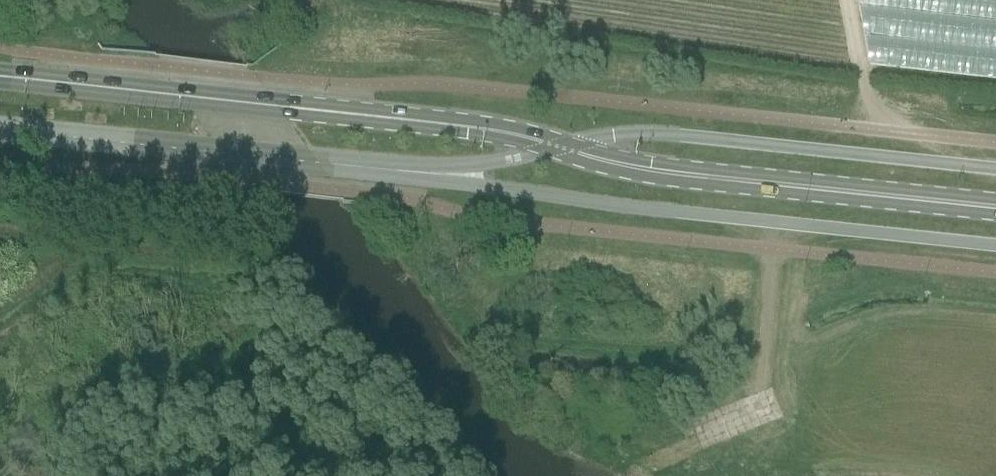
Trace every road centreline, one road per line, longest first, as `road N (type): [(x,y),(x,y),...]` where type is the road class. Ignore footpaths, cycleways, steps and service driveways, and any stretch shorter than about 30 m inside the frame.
road 1 (secondary): [(278,108),(501,132),(650,172),(995,208)]
road 2 (secondary): [(278,108),(0,77)]
road 3 (track): [(880,158),(848,0)]

